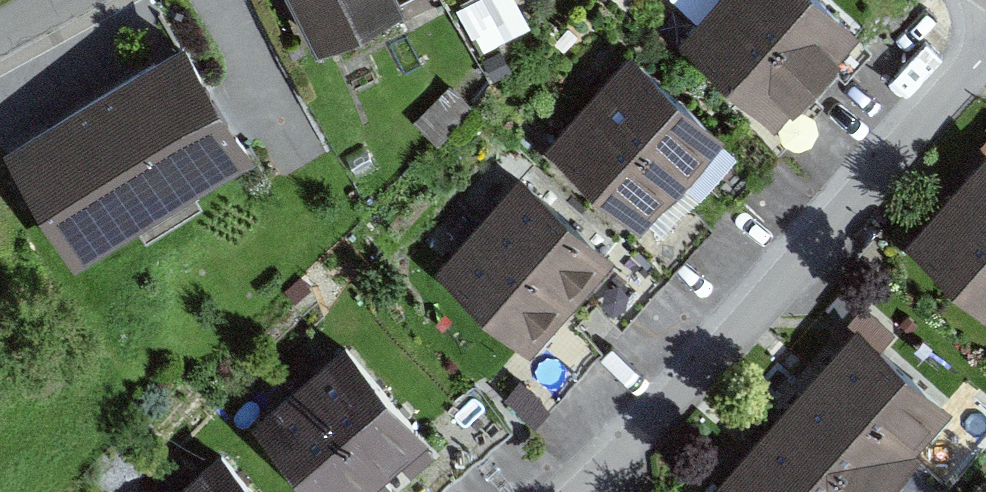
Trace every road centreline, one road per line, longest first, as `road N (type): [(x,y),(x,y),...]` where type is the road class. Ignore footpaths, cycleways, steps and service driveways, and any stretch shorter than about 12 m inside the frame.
road 1 (residential): [(579,491),(649,428),(985,55)]

